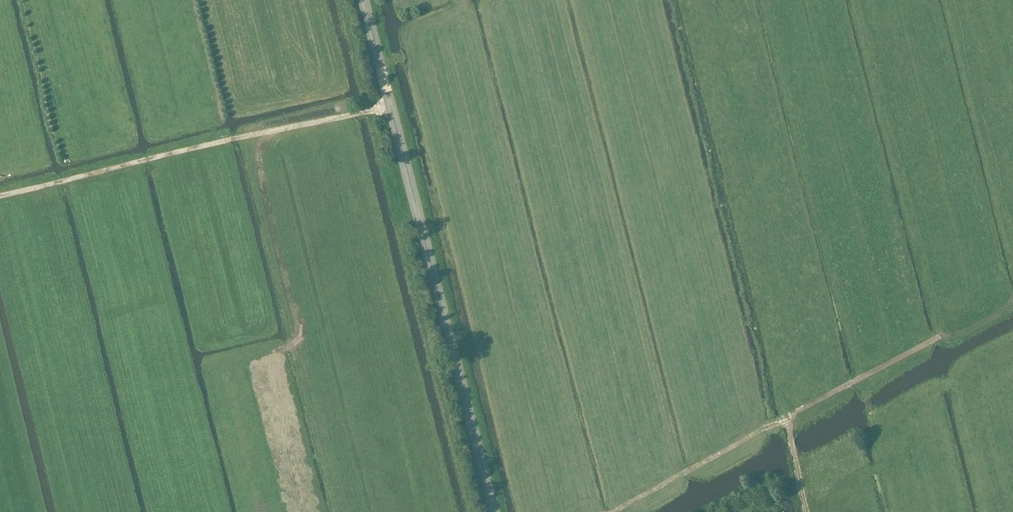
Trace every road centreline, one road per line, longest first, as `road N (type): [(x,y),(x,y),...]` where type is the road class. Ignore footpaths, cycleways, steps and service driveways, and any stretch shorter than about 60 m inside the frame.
road 1 (tertiary): [(495,511),(363,0)]

